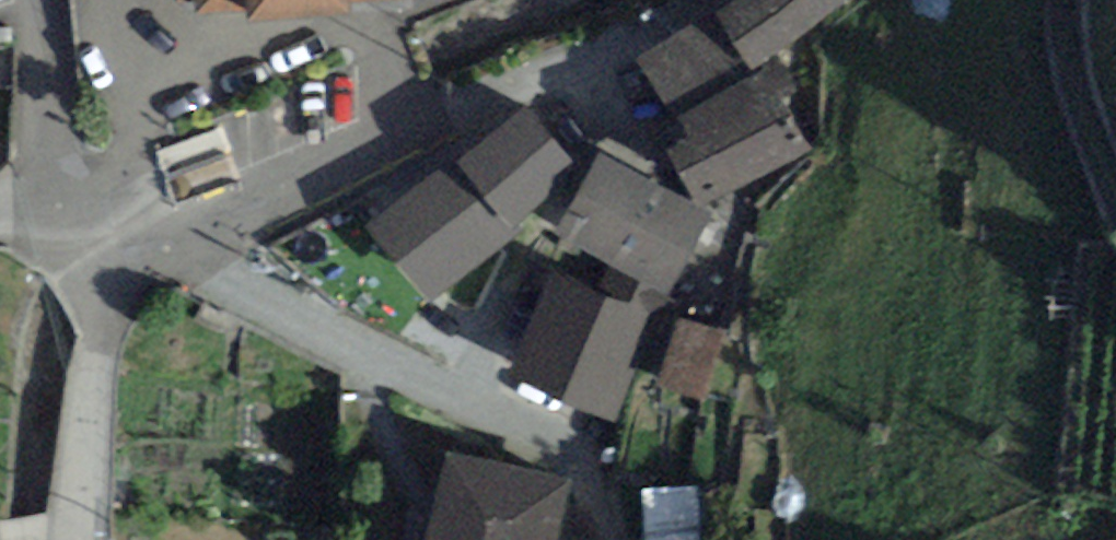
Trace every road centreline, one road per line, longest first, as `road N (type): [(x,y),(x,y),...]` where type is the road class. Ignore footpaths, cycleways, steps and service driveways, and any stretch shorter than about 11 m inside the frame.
road 1 (residential): [(167,242),(567,456),(592,482),(614,539)]
road 2 (residential): [(97,237),(101,338),(85,539)]
road 3 (residential): [(167,242),(394,137)]
road 4 (residential): [(97,237),(64,161),(43,0)]

